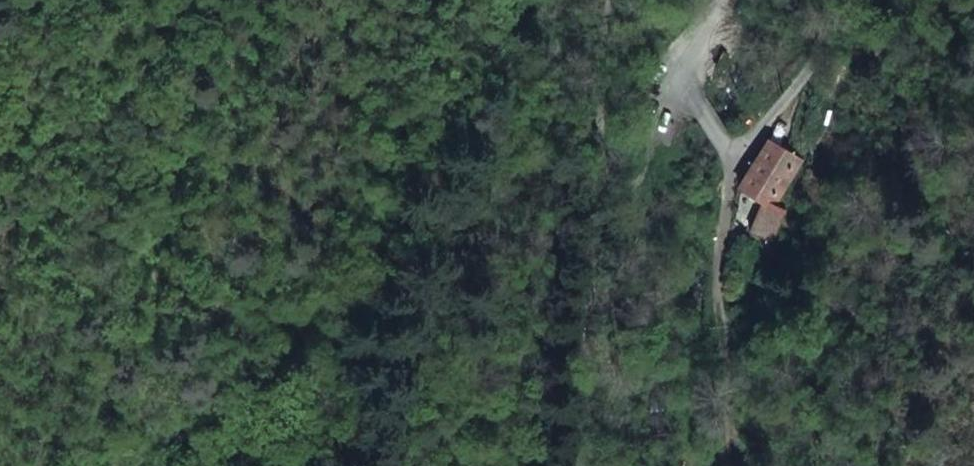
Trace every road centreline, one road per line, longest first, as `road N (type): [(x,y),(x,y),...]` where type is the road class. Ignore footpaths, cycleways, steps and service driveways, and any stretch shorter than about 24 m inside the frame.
road 1 (track): [(277,465),(319,402),(405,170),(504,0)]
road 2 (track): [(89,0),(66,465)]
road 3 (unclassified): [(733,157),(862,0)]
road 4 (residential): [(744,0),(697,75),(733,157)]
road 5 (track): [(656,0),(645,65),(702,100)]

